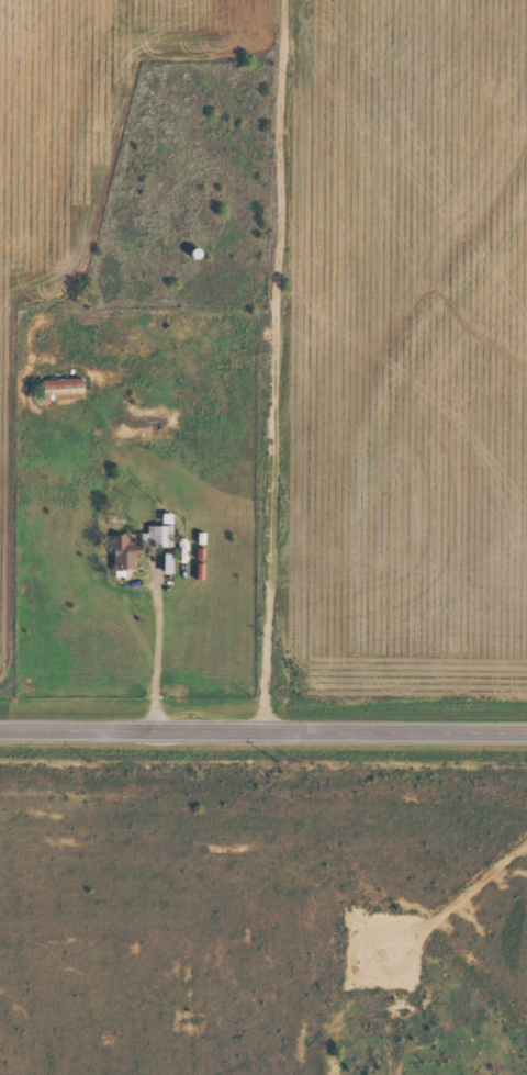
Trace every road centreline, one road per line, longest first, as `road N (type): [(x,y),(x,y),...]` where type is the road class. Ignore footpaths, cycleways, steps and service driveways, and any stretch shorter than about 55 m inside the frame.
road 1 (residential): [(269,734),(290,0)]
road 2 (secondary): [(526,735),(0,732)]
road 3 (residential): [(291,45),(526,70)]

